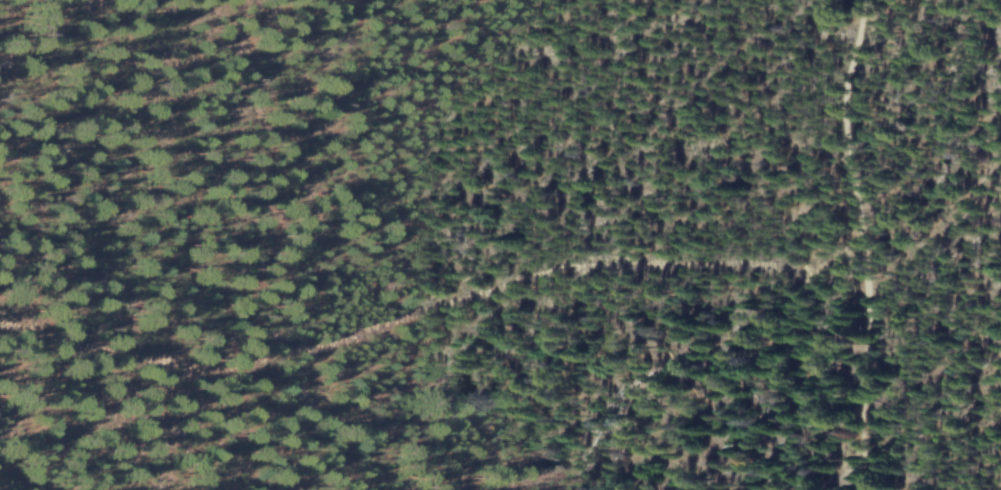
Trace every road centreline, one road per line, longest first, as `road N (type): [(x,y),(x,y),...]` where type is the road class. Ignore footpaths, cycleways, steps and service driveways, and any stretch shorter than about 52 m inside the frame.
road 1 (track): [(0,326),(226,368),(526,276),(613,265),(810,268),(850,254),(860,241)]
road 2 (track): [(862,0),(846,87),(865,309),(863,489)]
road 3 (track): [(310,348),(296,489)]

